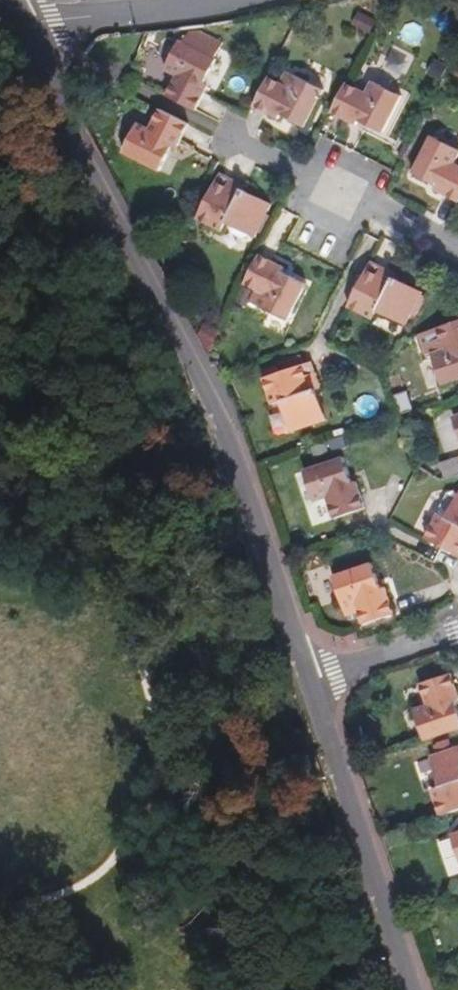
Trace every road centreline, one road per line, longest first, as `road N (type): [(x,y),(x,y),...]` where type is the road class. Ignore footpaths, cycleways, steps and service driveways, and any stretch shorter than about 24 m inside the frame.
road 1 (residential): [(307,681),(227,439),(21,26)]
road 2 (residential): [(409,989),(307,681)]
road 3 (residential): [(196,6),(21,26)]
road 4 (residential): [(457,635),(307,681)]
road 5 (residential): [(309,179),(296,204),(352,233),(367,203)]

